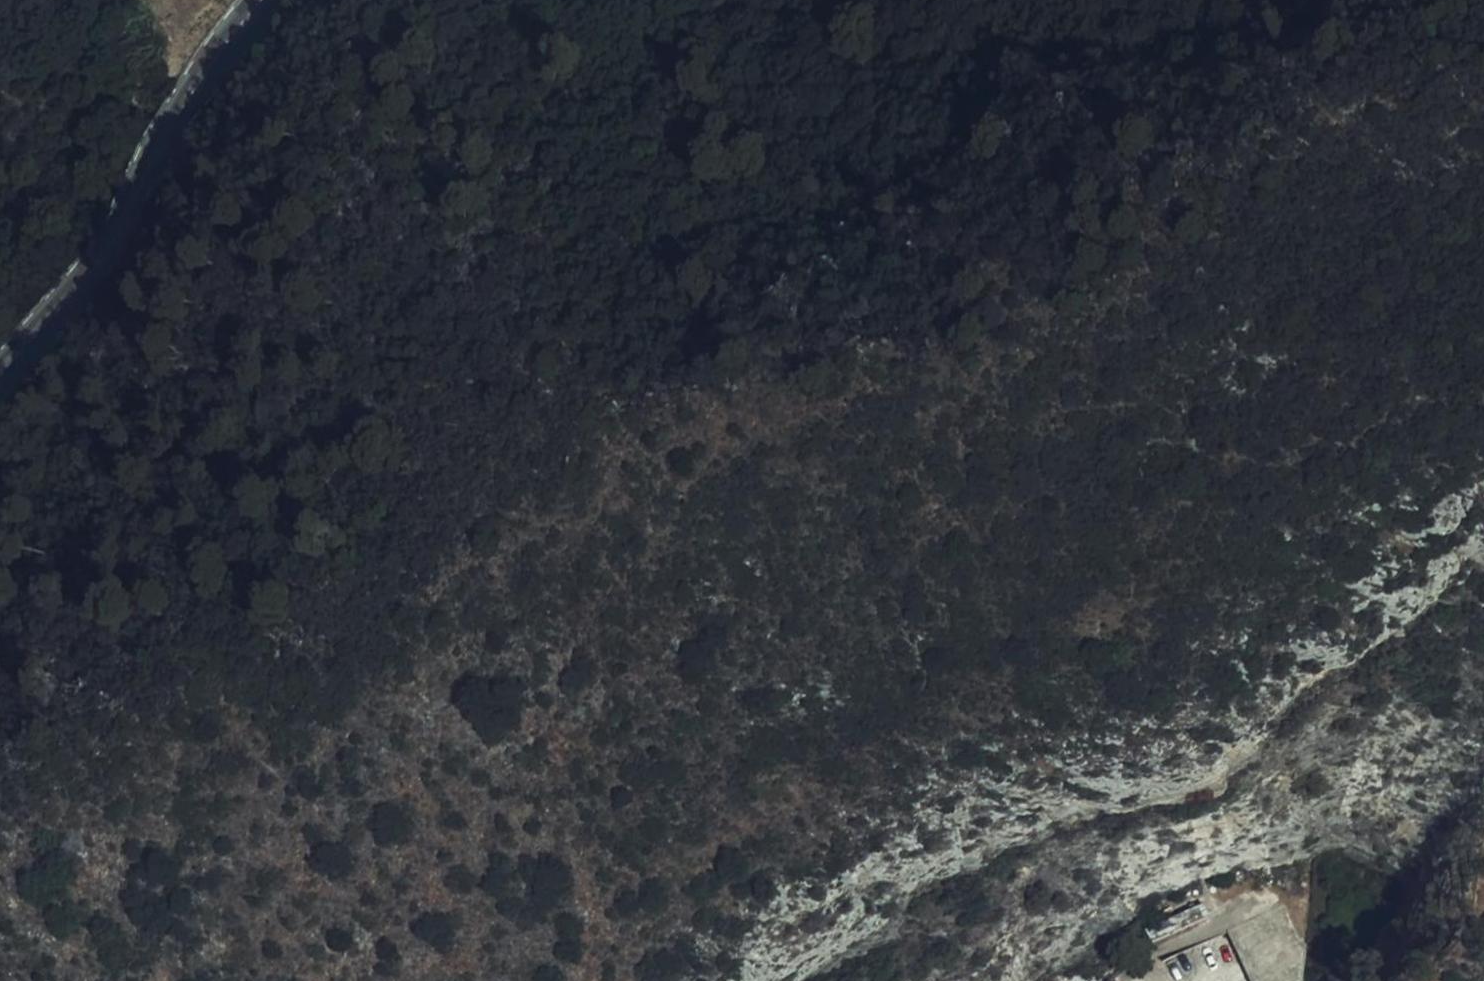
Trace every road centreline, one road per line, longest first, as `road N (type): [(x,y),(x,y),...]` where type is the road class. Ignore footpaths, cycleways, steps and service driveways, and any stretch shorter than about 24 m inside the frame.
road 1 (tertiary): [(264,0),(176,121),(100,261),(0,379)]

